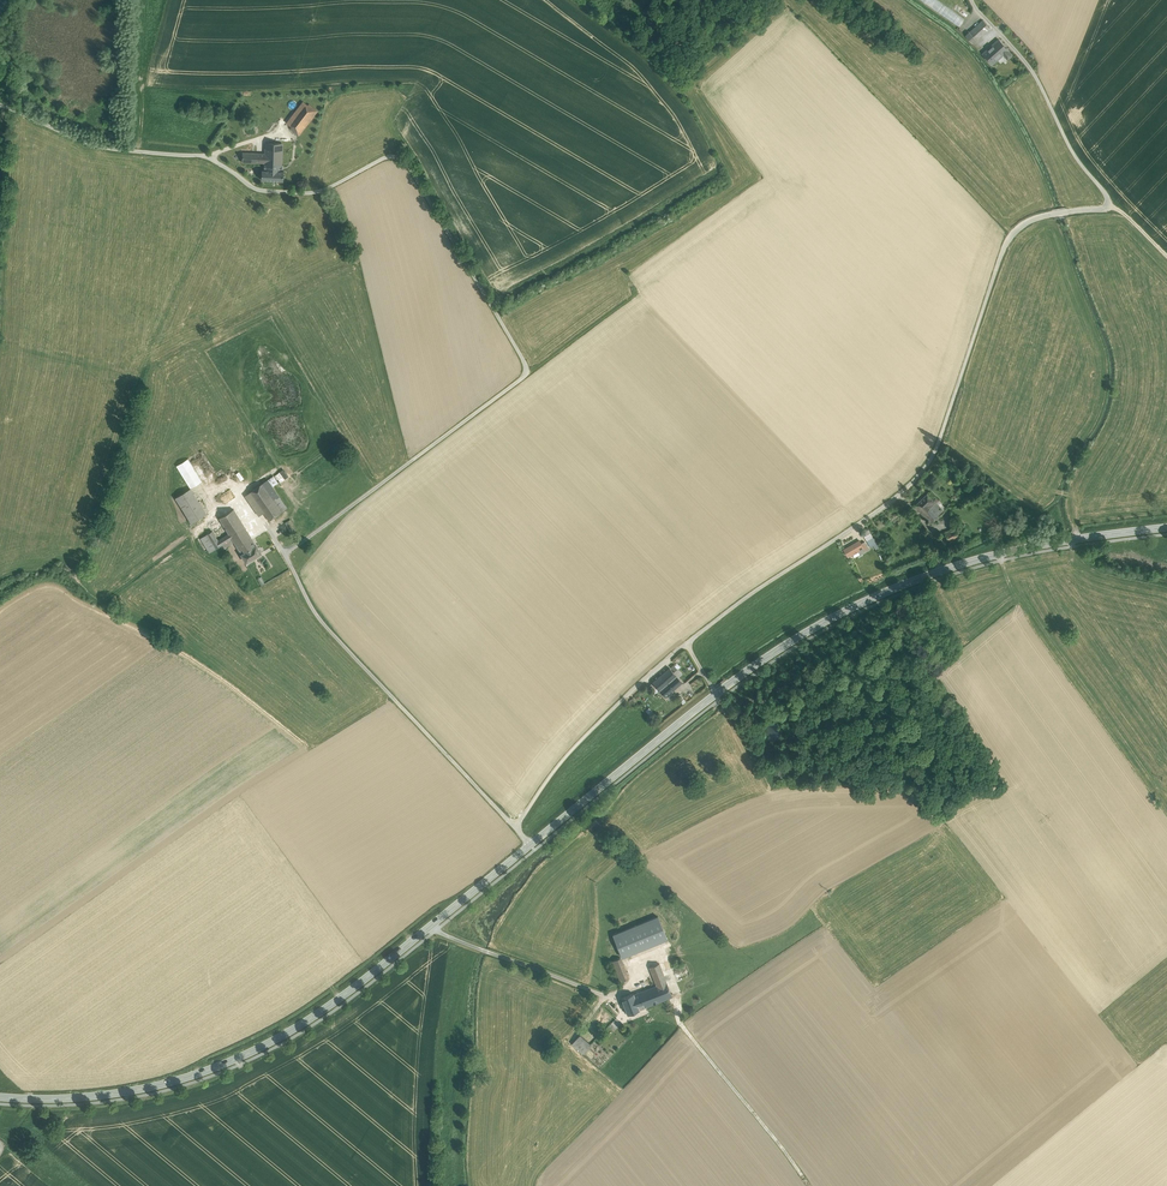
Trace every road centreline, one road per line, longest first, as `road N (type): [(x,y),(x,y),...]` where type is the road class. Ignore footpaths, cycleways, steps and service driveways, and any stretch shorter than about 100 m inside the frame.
road 1 (unclassified): [(514,826),(317,616),(285,554),(526,373),(410,169),(384,157),(322,192),(253,190),(207,158),(18,140),(0,125)]
road 2 (unclassified): [(514,826),(581,739),(658,666),(897,497),(928,466),(1003,252),(1020,227),(1109,208),(1034,74),(973,0)]
road 3 (secondary): [(532,844),(729,683),(854,607),(1015,550),(1166,527)]
road 4 (secondary): [(0,1097),(89,1097),(158,1086),(262,1047),(344,995),(532,844)]
road 5 (track): [(645,982),(607,997),(430,927)]
road 6 (track): [(148,364),(192,421),(209,430),(230,480)]

